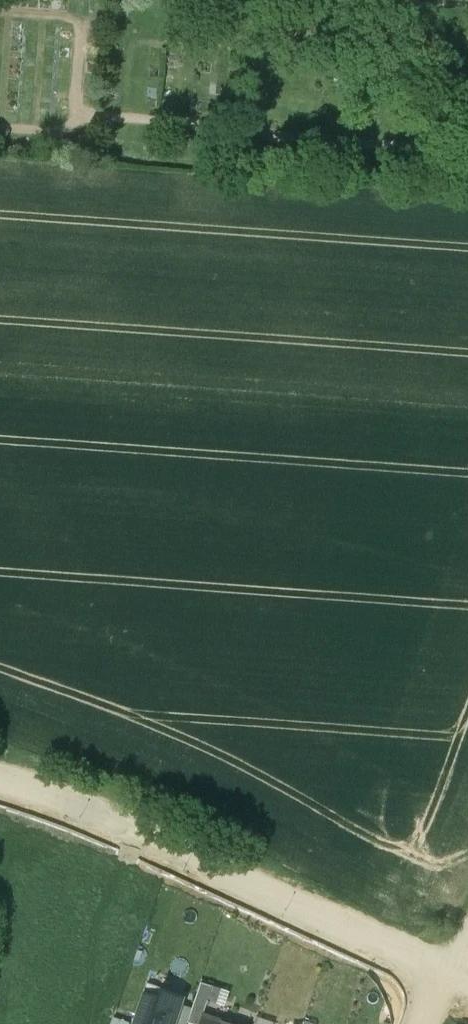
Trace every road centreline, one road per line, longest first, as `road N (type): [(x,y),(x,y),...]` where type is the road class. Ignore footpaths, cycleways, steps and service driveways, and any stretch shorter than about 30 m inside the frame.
road 1 (secondary): [(0,779),(91,810),(450,974)]

